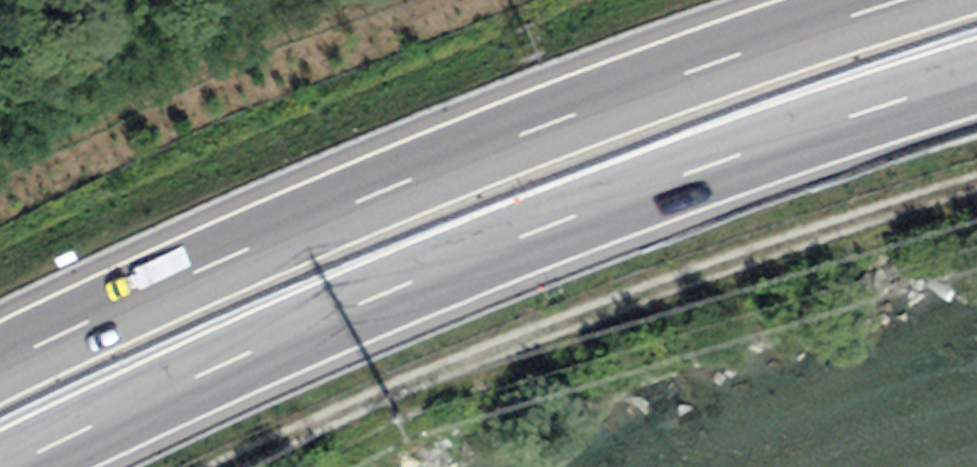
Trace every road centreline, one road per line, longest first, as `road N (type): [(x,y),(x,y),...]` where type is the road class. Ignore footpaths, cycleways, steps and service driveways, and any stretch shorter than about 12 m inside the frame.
road 1 (motorway): [(7,466),(297,334),(611,204),(976,79)]
road 2 (motorway): [(892,0),(586,108),(0,363)]
road 3 (track): [(250,466),(653,272),(976,174)]

